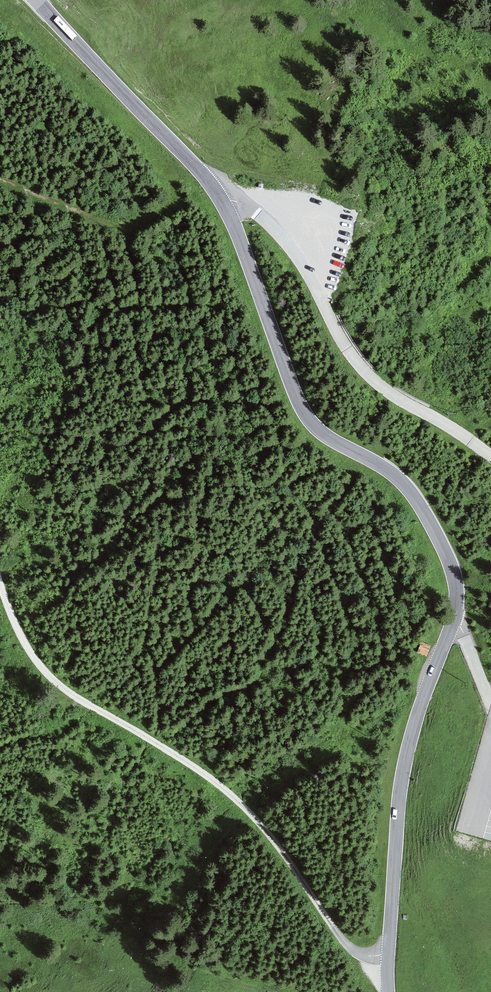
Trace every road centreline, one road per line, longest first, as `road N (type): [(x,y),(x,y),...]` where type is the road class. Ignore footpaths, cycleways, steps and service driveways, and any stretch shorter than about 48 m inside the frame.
road 1 (track): [(388,962),(347,945),(236,799),(53,680),(27,648),(0,584)]
road 2 (secondary): [(216,192),(303,410),(320,432),(392,473),(413,495),(452,569),(453,619)]
road 3 (unclassified): [(216,192),(254,209),(289,245),(364,369),(490,454)]
road 4 (secondary): [(453,619),(403,774),(389,991)]
road 5 (secondary): [(36,0),(216,192)]
road 6 (track): [(18,0),(198,185)]
road 7 (track): [(0,180),(124,227),(198,185)]

